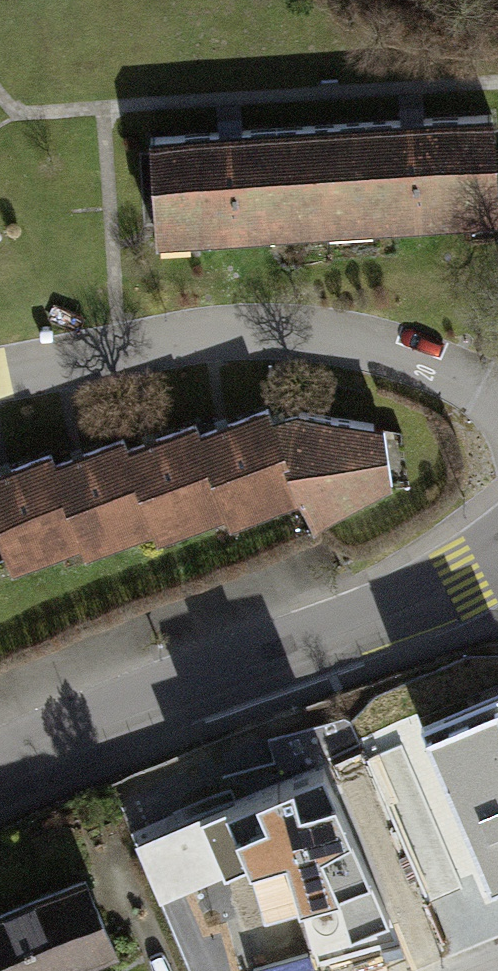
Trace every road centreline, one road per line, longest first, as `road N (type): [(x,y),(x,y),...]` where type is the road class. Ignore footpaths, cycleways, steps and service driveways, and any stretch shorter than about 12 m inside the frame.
road 1 (tertiary): [(497,558),(393,615),(0,772)]
road 2 (residential): [(497,400),(349,343),(251,332),(0,382)]

